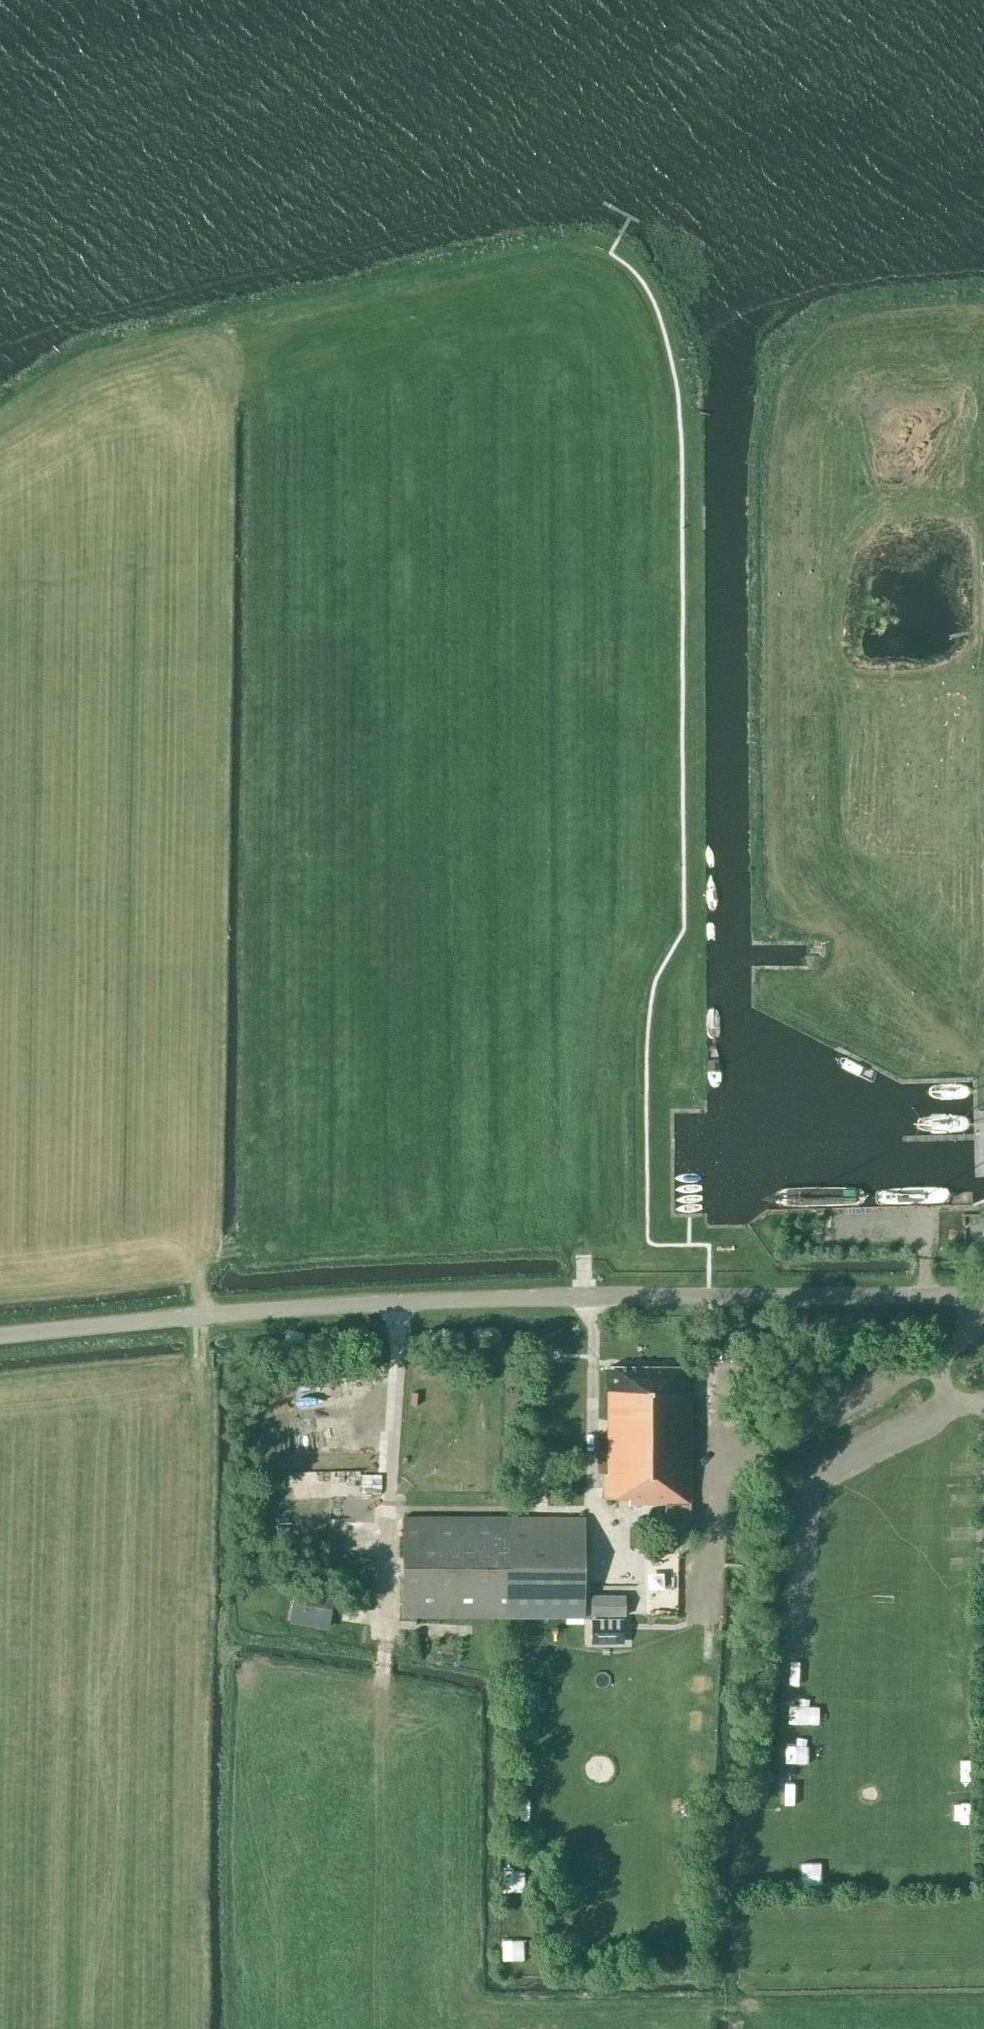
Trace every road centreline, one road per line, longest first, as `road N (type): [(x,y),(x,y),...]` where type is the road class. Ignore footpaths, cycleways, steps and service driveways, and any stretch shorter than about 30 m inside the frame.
road 1 (unclassified): [(0,1336),(399,1302),(983,1295)]

